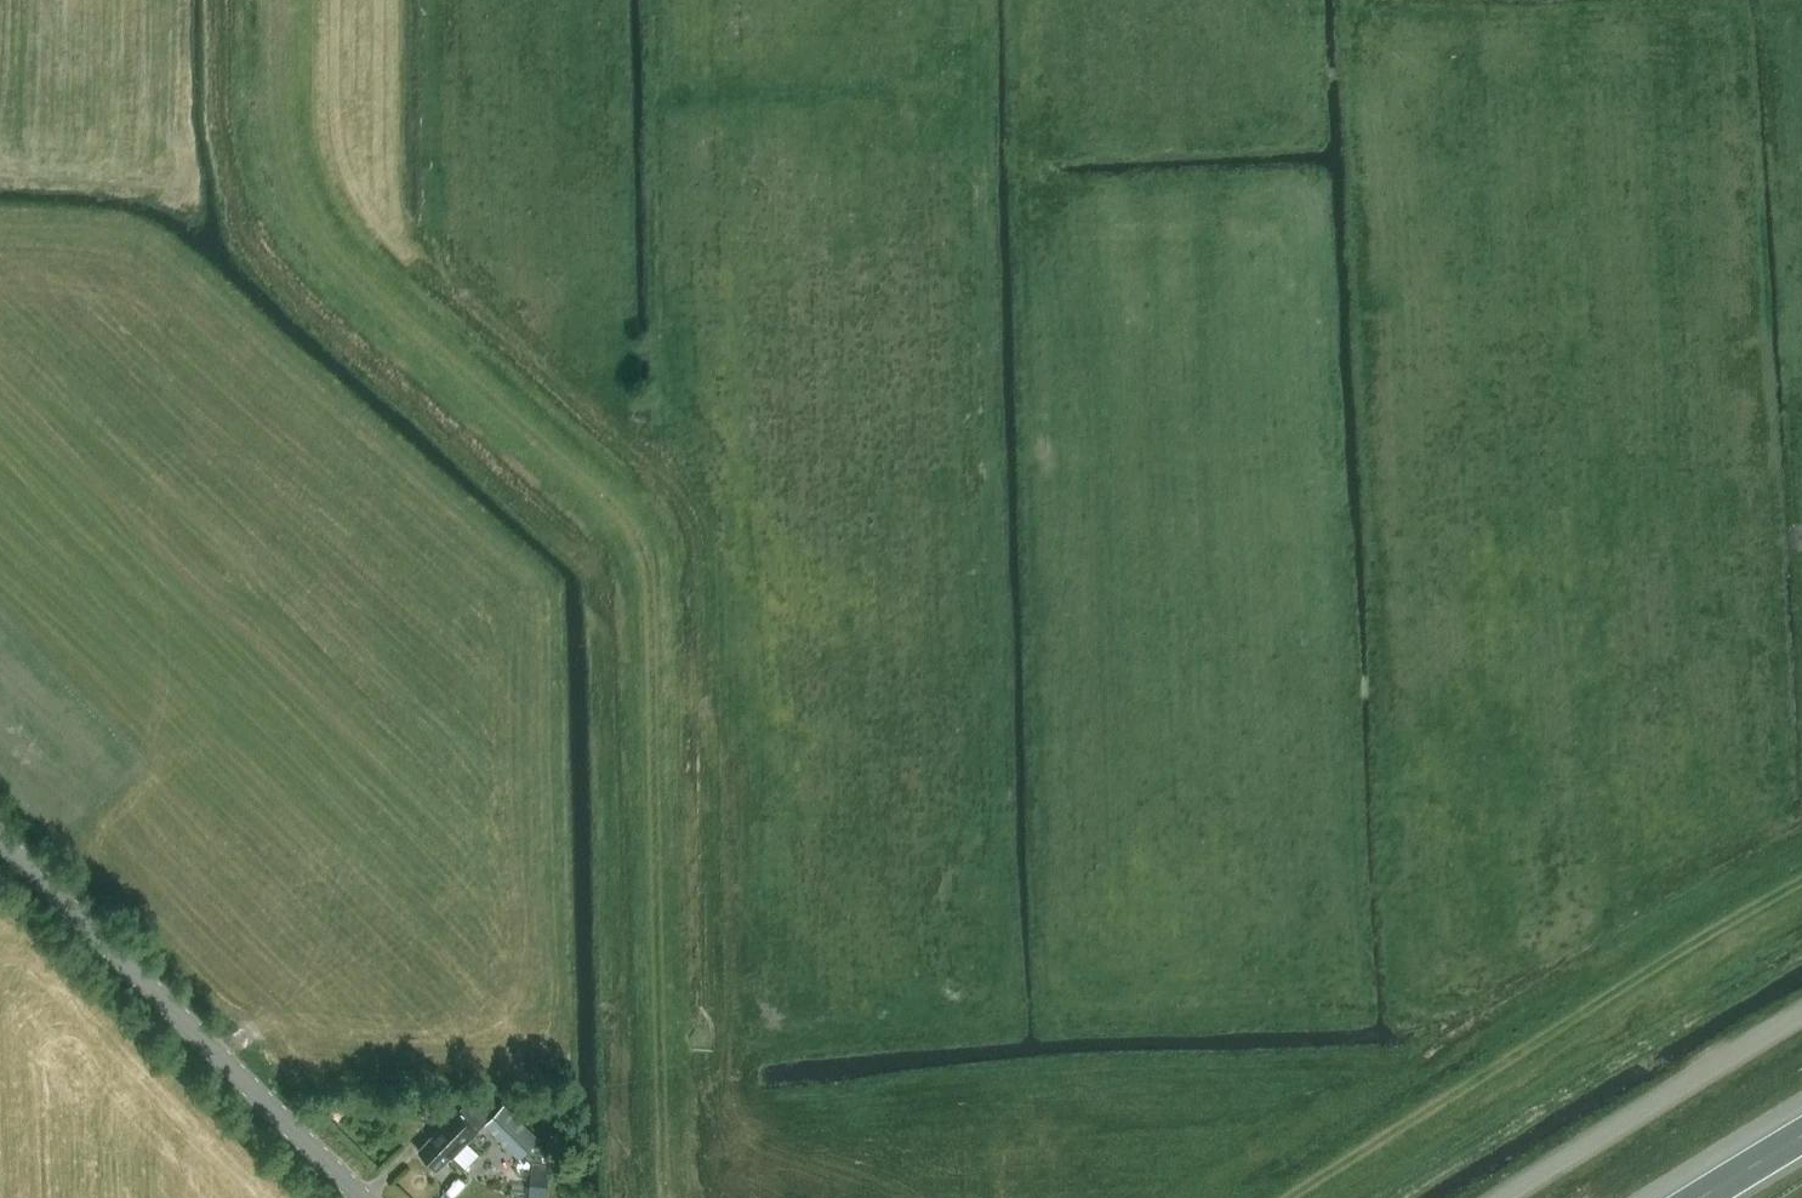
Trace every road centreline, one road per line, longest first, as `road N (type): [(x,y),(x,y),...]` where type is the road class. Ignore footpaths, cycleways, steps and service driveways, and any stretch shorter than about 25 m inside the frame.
road 1 (unclassified): [(374,1197),(0,850)]
road 2 (unclassified): [(1801,1023),(1516,1197)]

